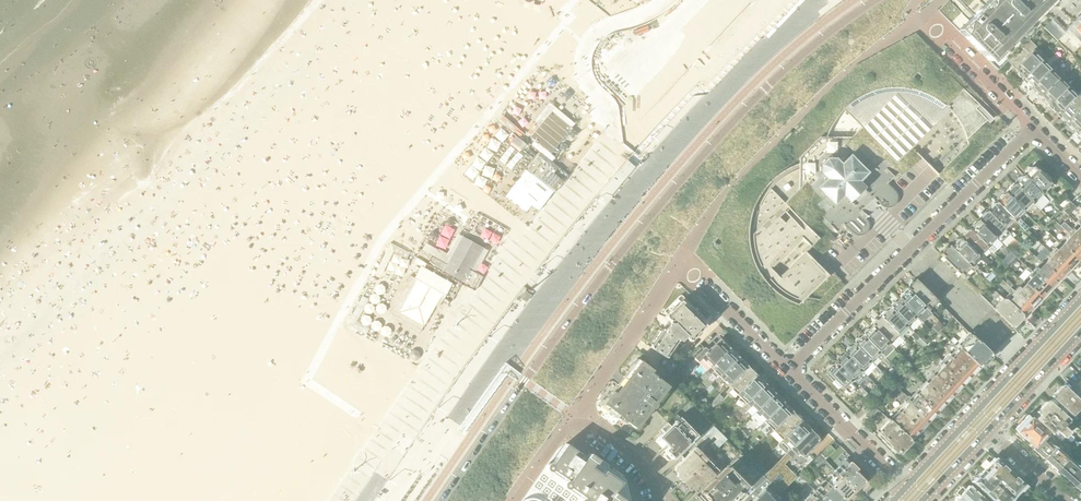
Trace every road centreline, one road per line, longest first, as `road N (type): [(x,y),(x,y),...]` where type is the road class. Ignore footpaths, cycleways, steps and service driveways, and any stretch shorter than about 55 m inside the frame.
road 1 (residential): [(877,0),(768,88),(654,211),(443,500)]
road 2 (residential): [(788,368),(1032,128)]
road 3 (residential): [(788,368),(913,494)]
road 4 (secondary): [(1080,317),(980,424)]
road 5 (residential): [(702,281),(788,368)]

